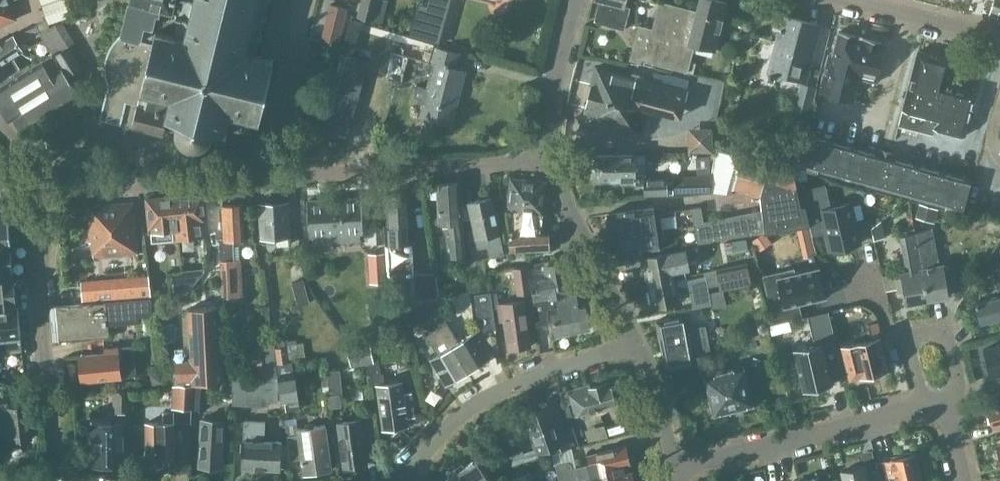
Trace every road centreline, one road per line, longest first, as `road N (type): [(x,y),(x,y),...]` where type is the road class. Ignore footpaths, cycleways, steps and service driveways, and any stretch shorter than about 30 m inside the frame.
road 1 (residential): [(536,156),(501,166),(42,190)]
road 2 (residential): [(56,480),(36,241),(42,190)]
road 3 (residential): [(399,480),(474,406),(633,346)]
road 4 (residential): [(924,414),(685,471)]
road 5 (residential): [(633,346),(553,170),(536,156)]
road 6 (residential): [(924,414),(907,340),(948,331),(966,404),(949,408)]
road 7 (residential): [(536,156),(576,0)]
road 8 (residential): [(999,41),(852,0)]
road 9 (residential): [(685,471),(633,346)]

